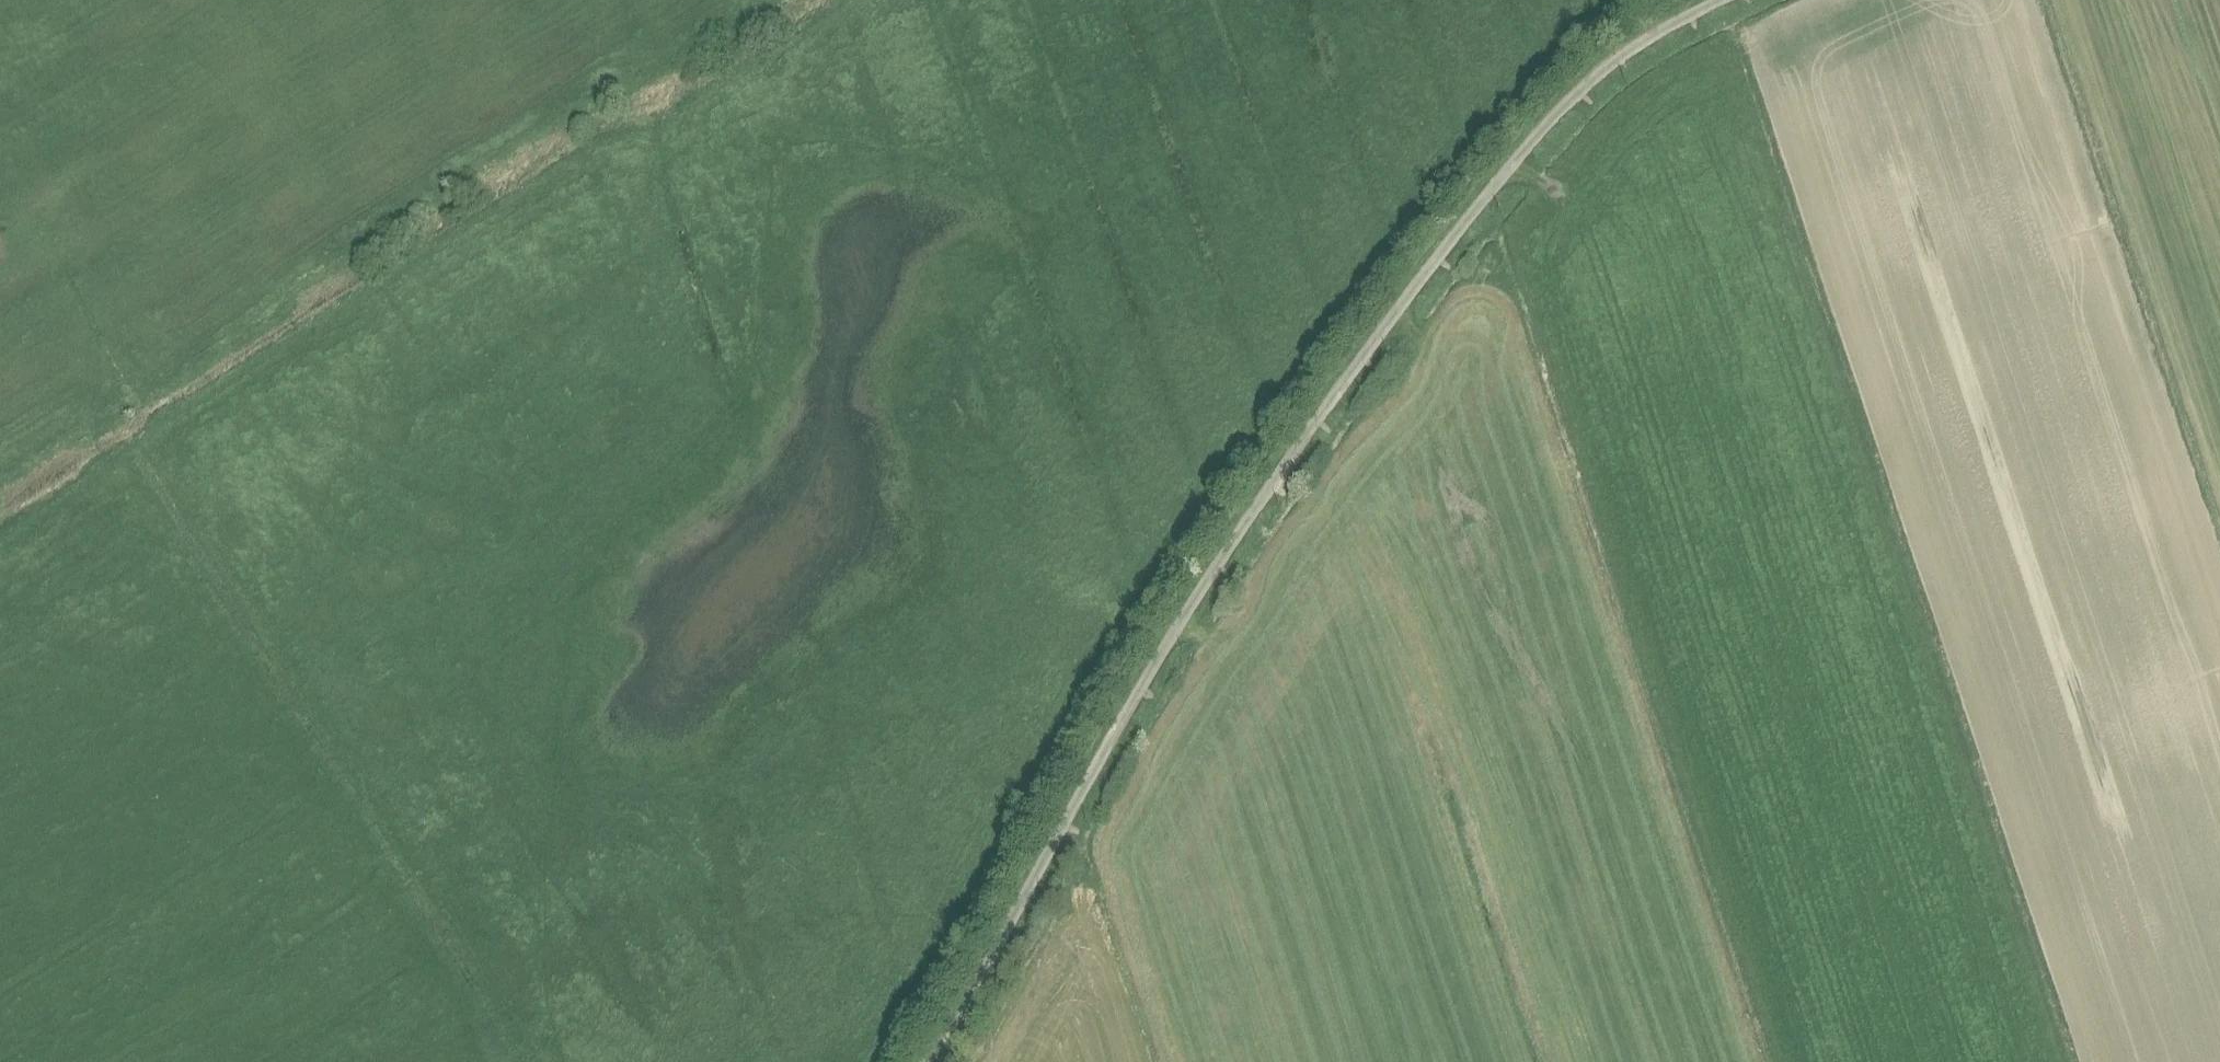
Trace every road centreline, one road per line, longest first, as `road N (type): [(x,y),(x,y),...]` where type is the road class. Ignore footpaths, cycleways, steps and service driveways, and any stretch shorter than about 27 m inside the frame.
road 1 (unclassified): [(928,1061),(1158,661),(1353,373),(1546,125),(1619,60),(1713,0)]

